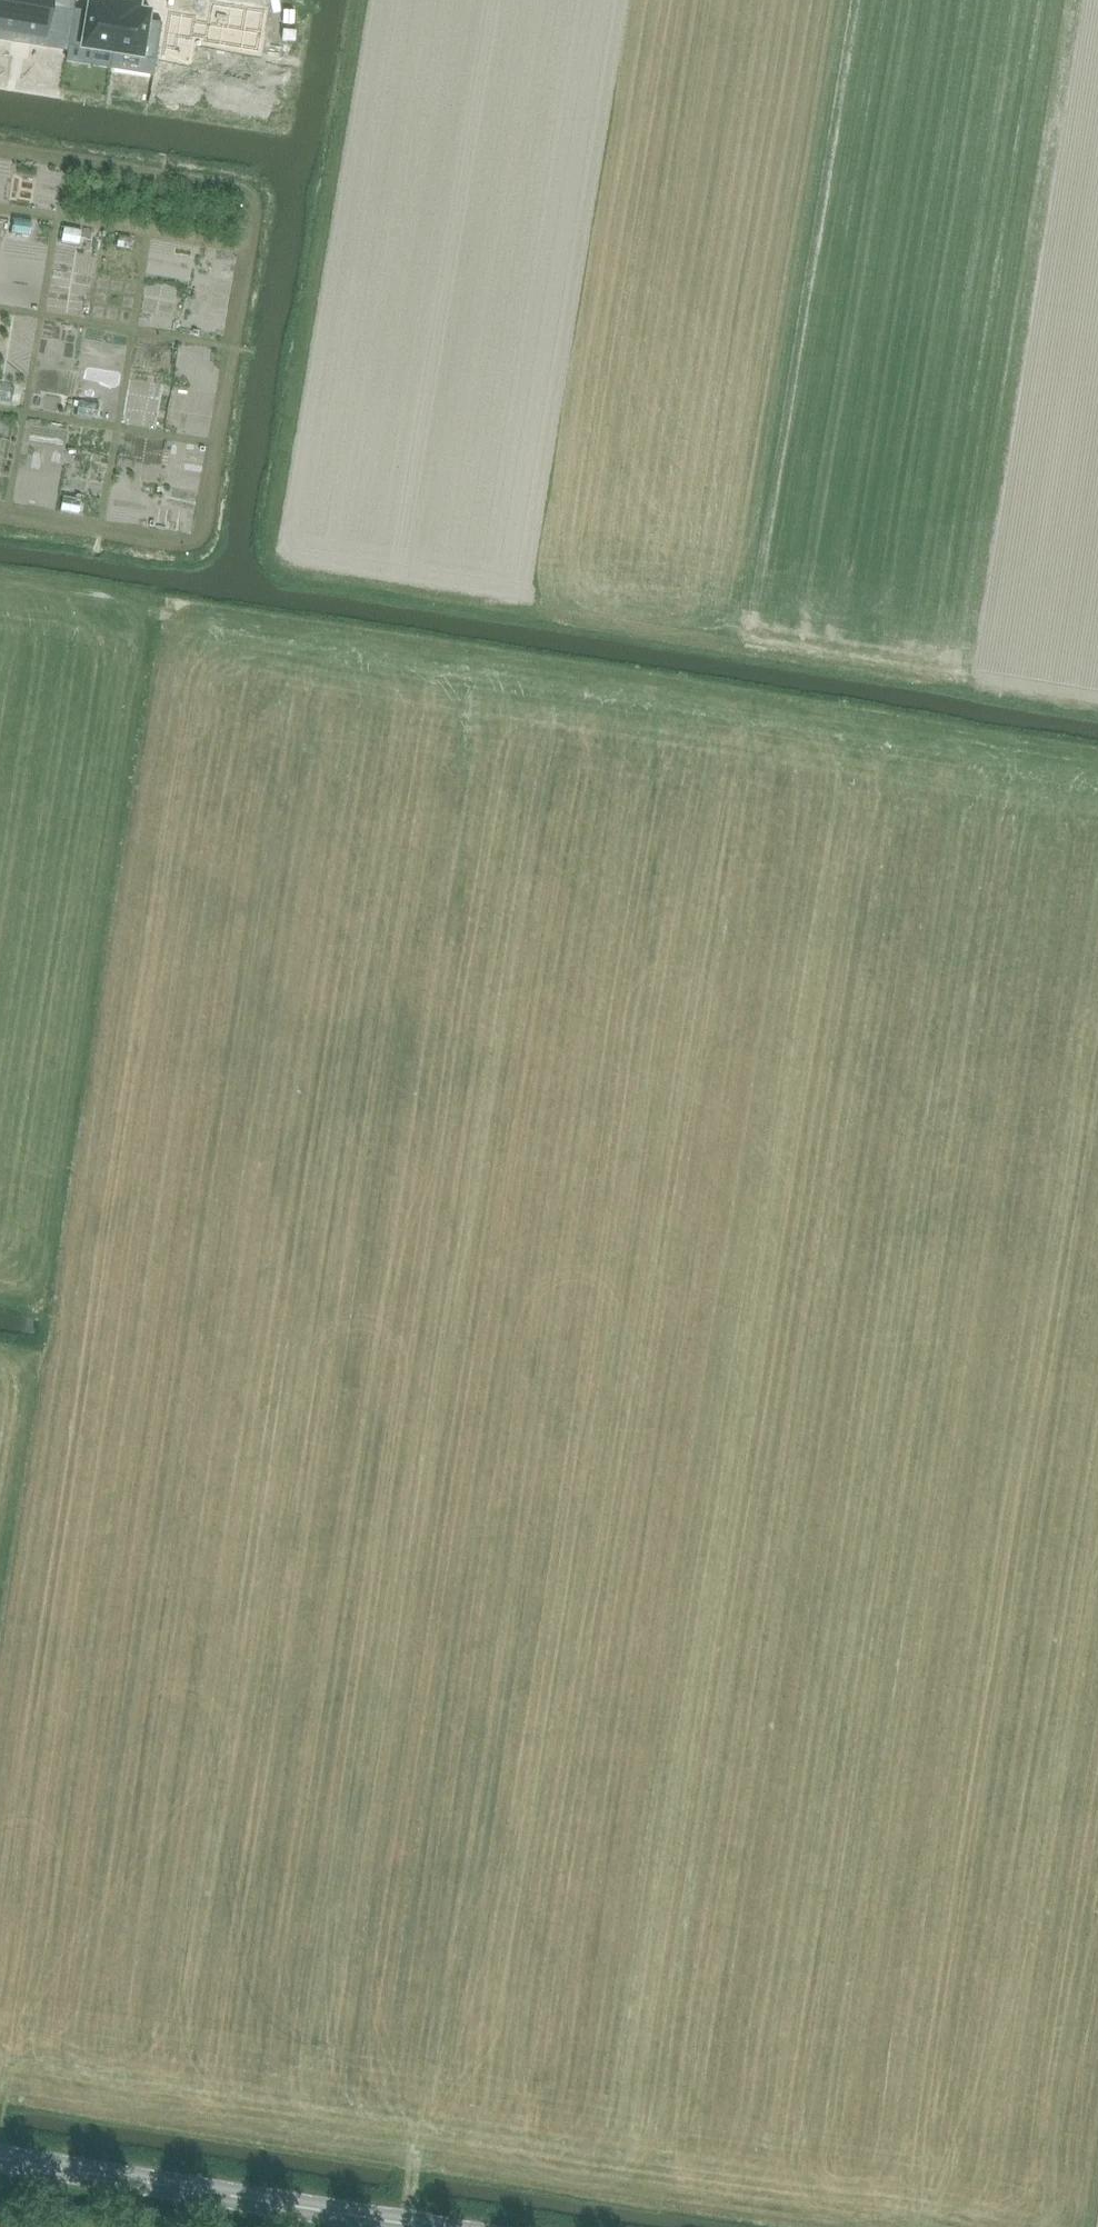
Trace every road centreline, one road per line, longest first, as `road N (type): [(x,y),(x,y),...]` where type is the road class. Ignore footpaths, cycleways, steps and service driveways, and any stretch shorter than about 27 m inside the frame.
road 1 (tertiary): [(424,2226),(0,2158)]

